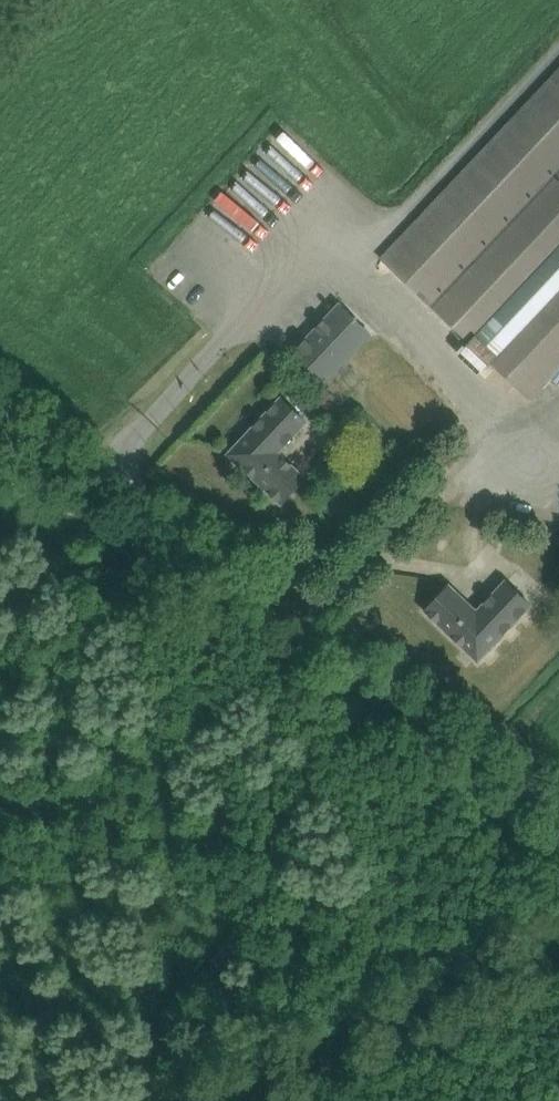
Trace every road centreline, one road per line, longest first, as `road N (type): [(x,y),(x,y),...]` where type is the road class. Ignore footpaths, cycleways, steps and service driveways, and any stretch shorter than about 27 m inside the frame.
road 1 (tertiary): [(558,805),(0,406)]

